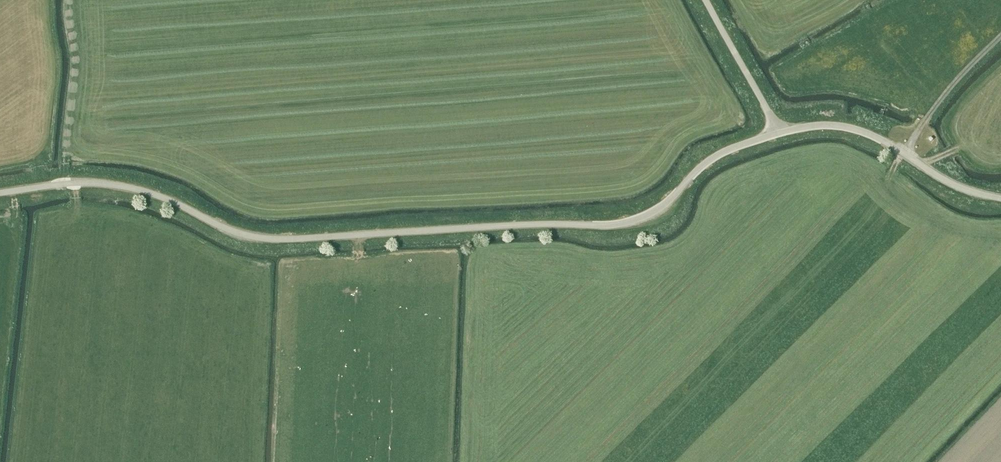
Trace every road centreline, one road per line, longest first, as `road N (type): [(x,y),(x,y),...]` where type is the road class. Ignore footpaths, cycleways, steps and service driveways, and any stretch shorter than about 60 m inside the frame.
road 1 (tertiary): [(777,134),(711,159),(657,211),(604,226),(270,239),(120,187),(0,193)]
road 2 (tertiary): [(1000,199),(949,184),(863,132),(828,125),(777,134)]
road 3 (track): [(38,0),(42,187)]
road 4 (unclassified): [(777,134),(706,0)]

